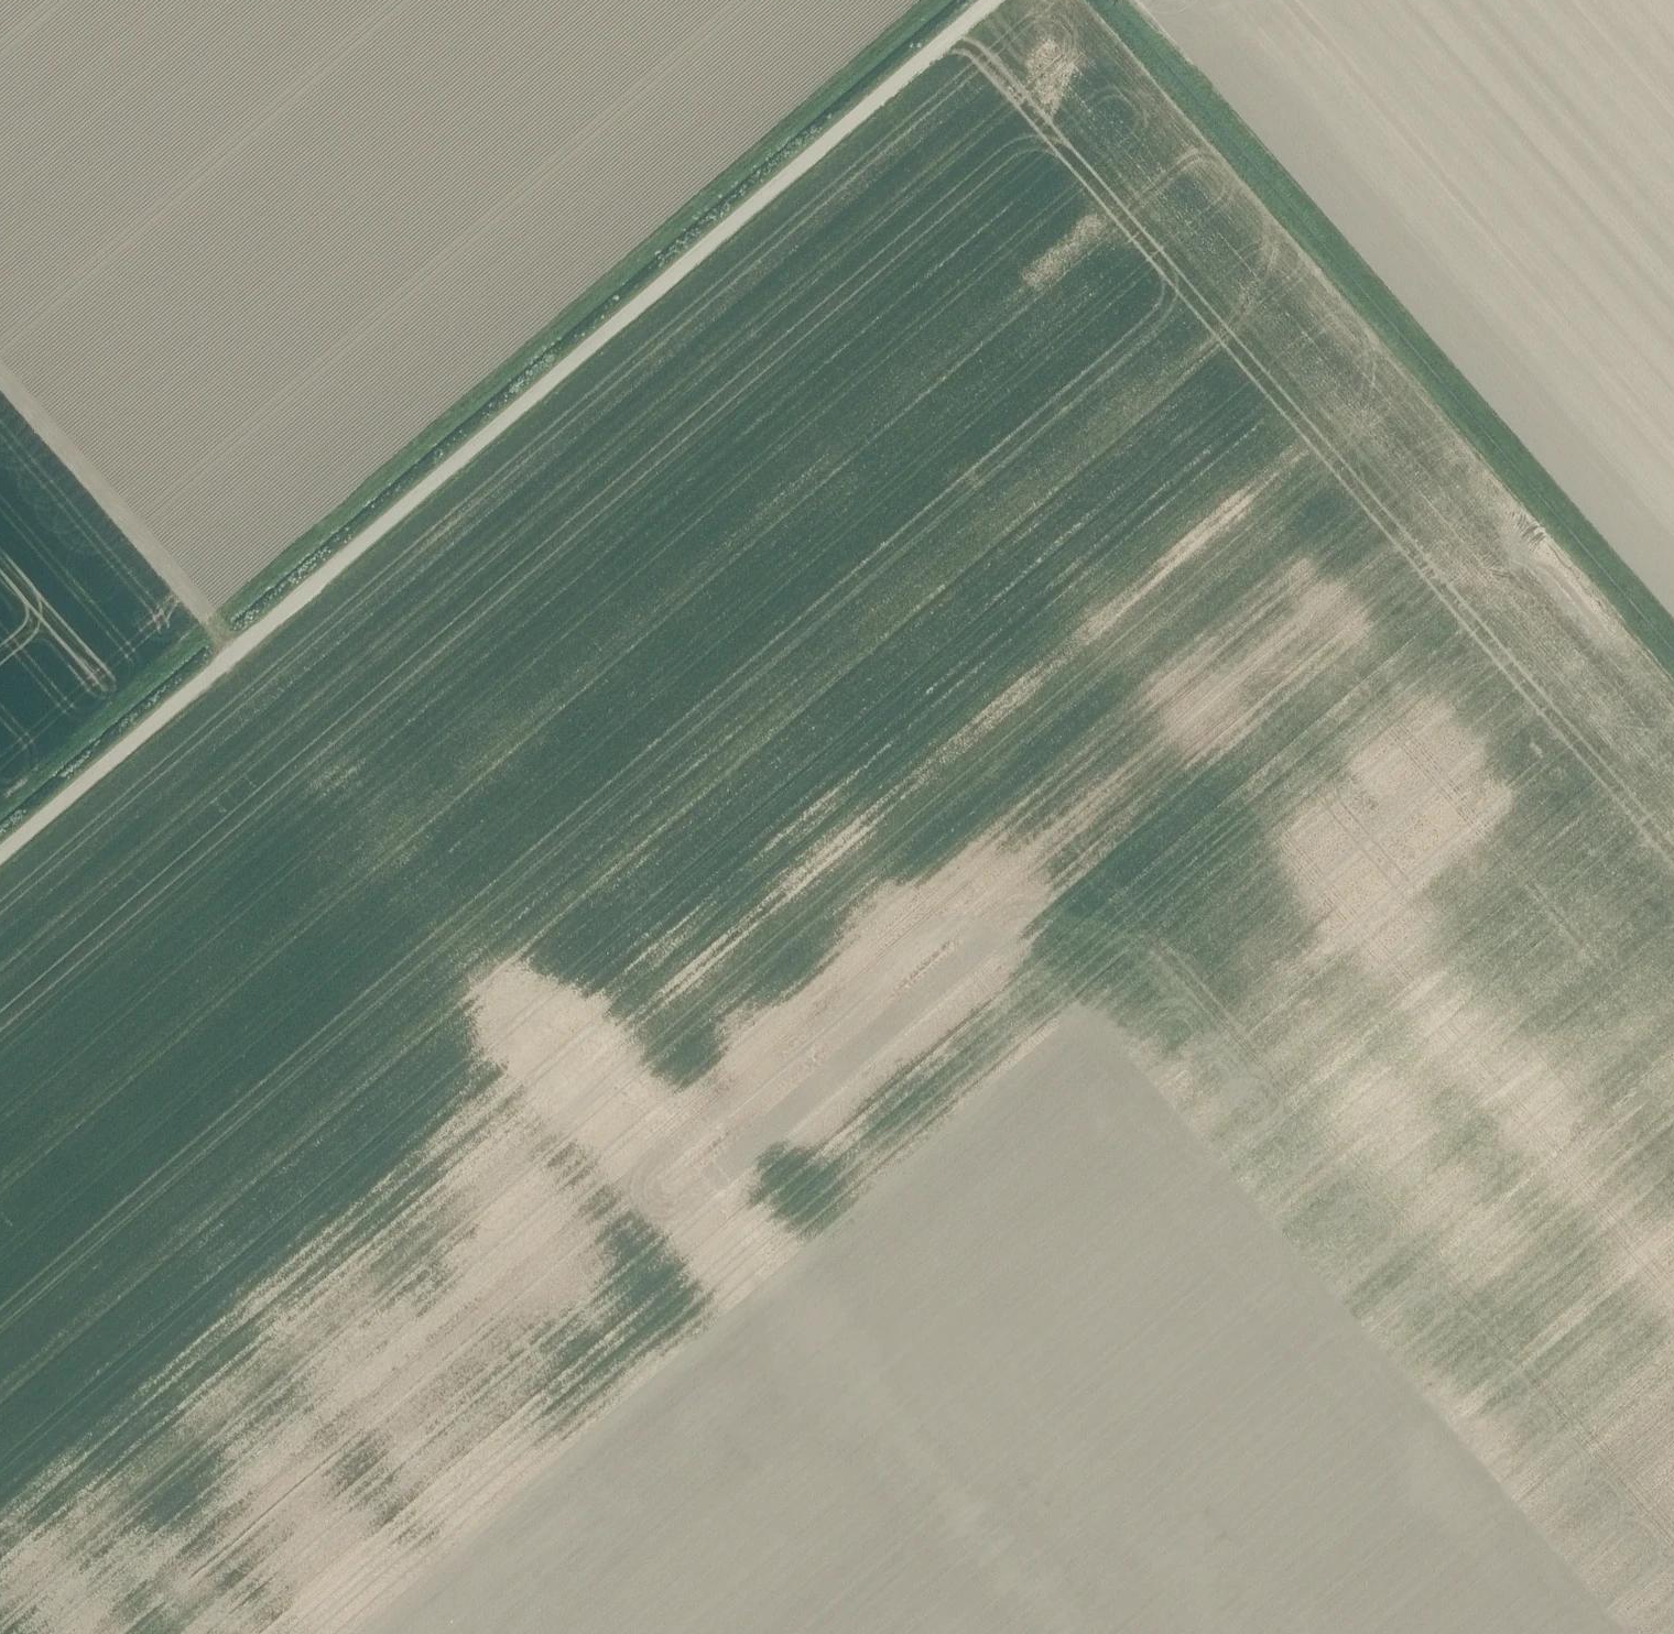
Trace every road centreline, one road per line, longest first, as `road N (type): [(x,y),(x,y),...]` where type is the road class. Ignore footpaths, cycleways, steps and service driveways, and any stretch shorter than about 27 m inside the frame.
road 1 (unclassified): [(0,854),(976,0)]

